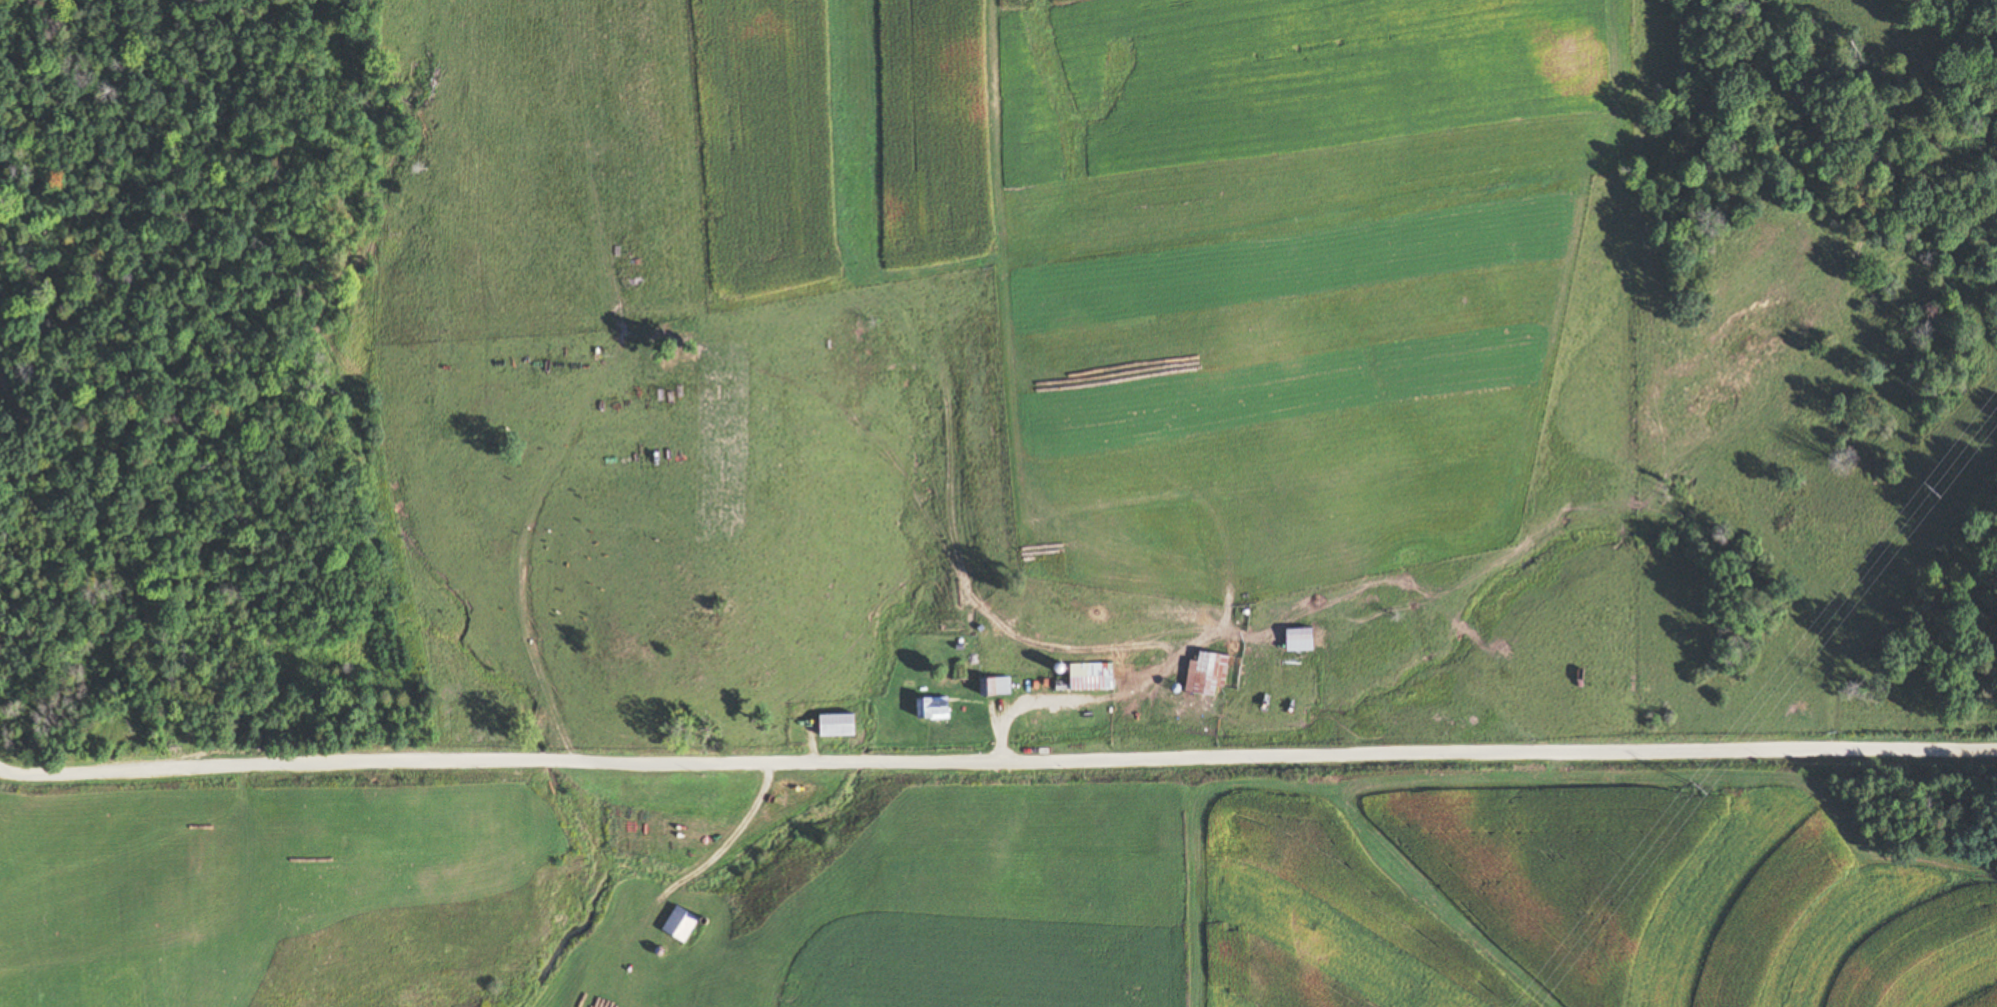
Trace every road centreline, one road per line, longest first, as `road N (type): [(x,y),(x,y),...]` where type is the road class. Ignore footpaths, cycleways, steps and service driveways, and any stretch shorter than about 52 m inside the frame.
road 1 (residential): [(1996,749),(74,770),(0,763)]

